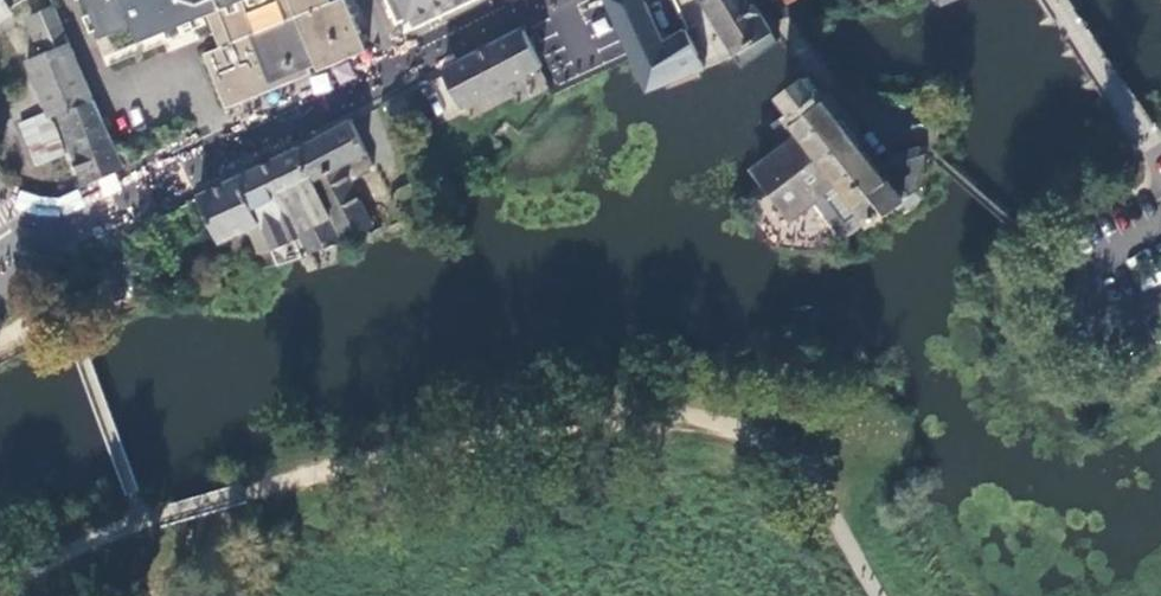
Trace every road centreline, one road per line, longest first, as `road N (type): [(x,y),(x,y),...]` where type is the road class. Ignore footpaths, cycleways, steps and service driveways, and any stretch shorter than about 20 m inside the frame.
road 1 (residential): [(561,0),(18,246)]
road 2 (residential): [(1160,157),(1054,0)]

